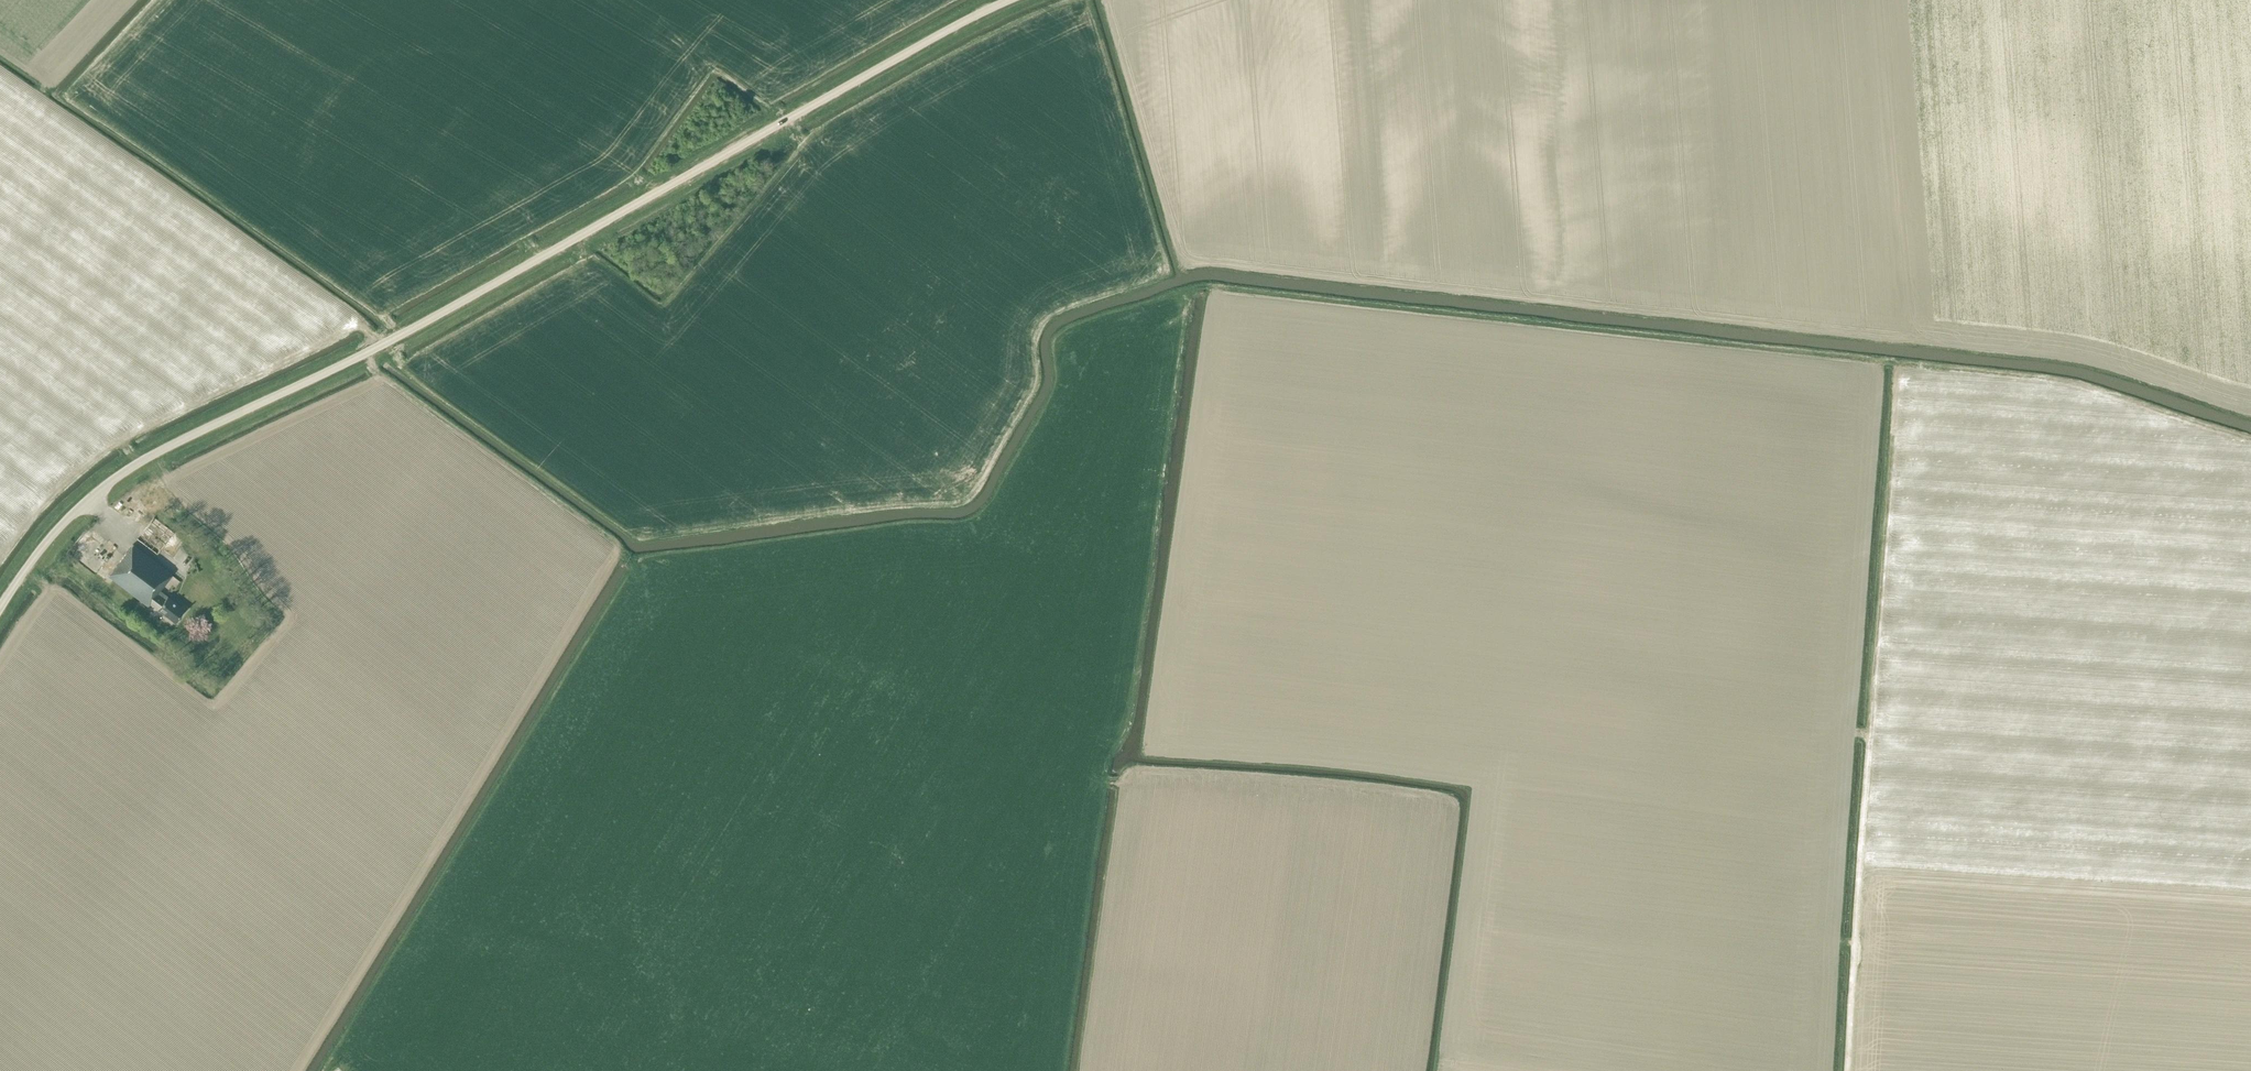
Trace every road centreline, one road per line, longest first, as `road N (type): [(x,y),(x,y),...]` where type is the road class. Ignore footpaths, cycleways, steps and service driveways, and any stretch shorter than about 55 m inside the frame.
road 1 (unclassified): [(0,607),(59,526),(144,459),(382,346),(1008,0)]
road 2 (unclassified): [(1848,1070),(1870,745)]

